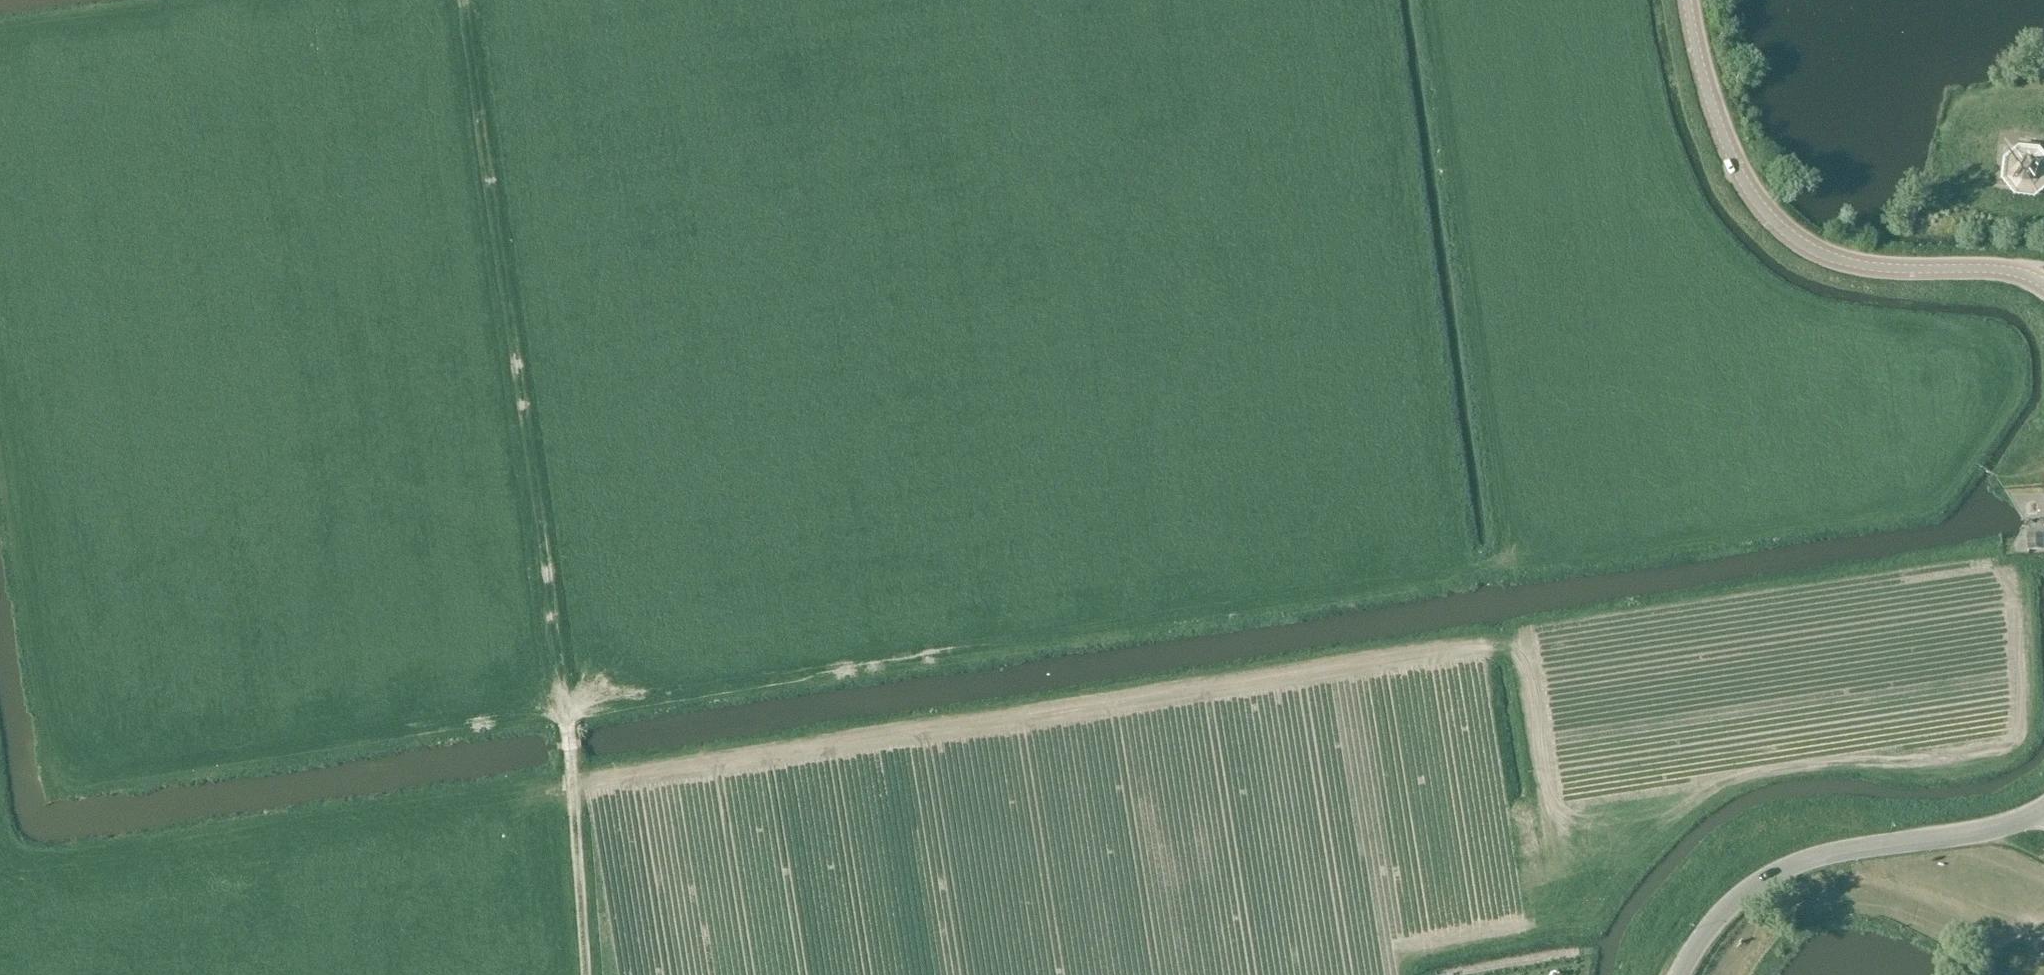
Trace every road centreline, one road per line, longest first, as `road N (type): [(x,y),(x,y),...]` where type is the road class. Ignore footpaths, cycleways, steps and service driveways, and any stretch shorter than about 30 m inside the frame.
road 1 (tertiary): [(2043,286),(2001,271),(1854,266),(1797,243),(1756,202),(1730,153),(1687,0)]
road 2 (tertiary): [(1684,974),(1724,912),(1773,876),(1804,862),(1989,830),(2043,808)]

